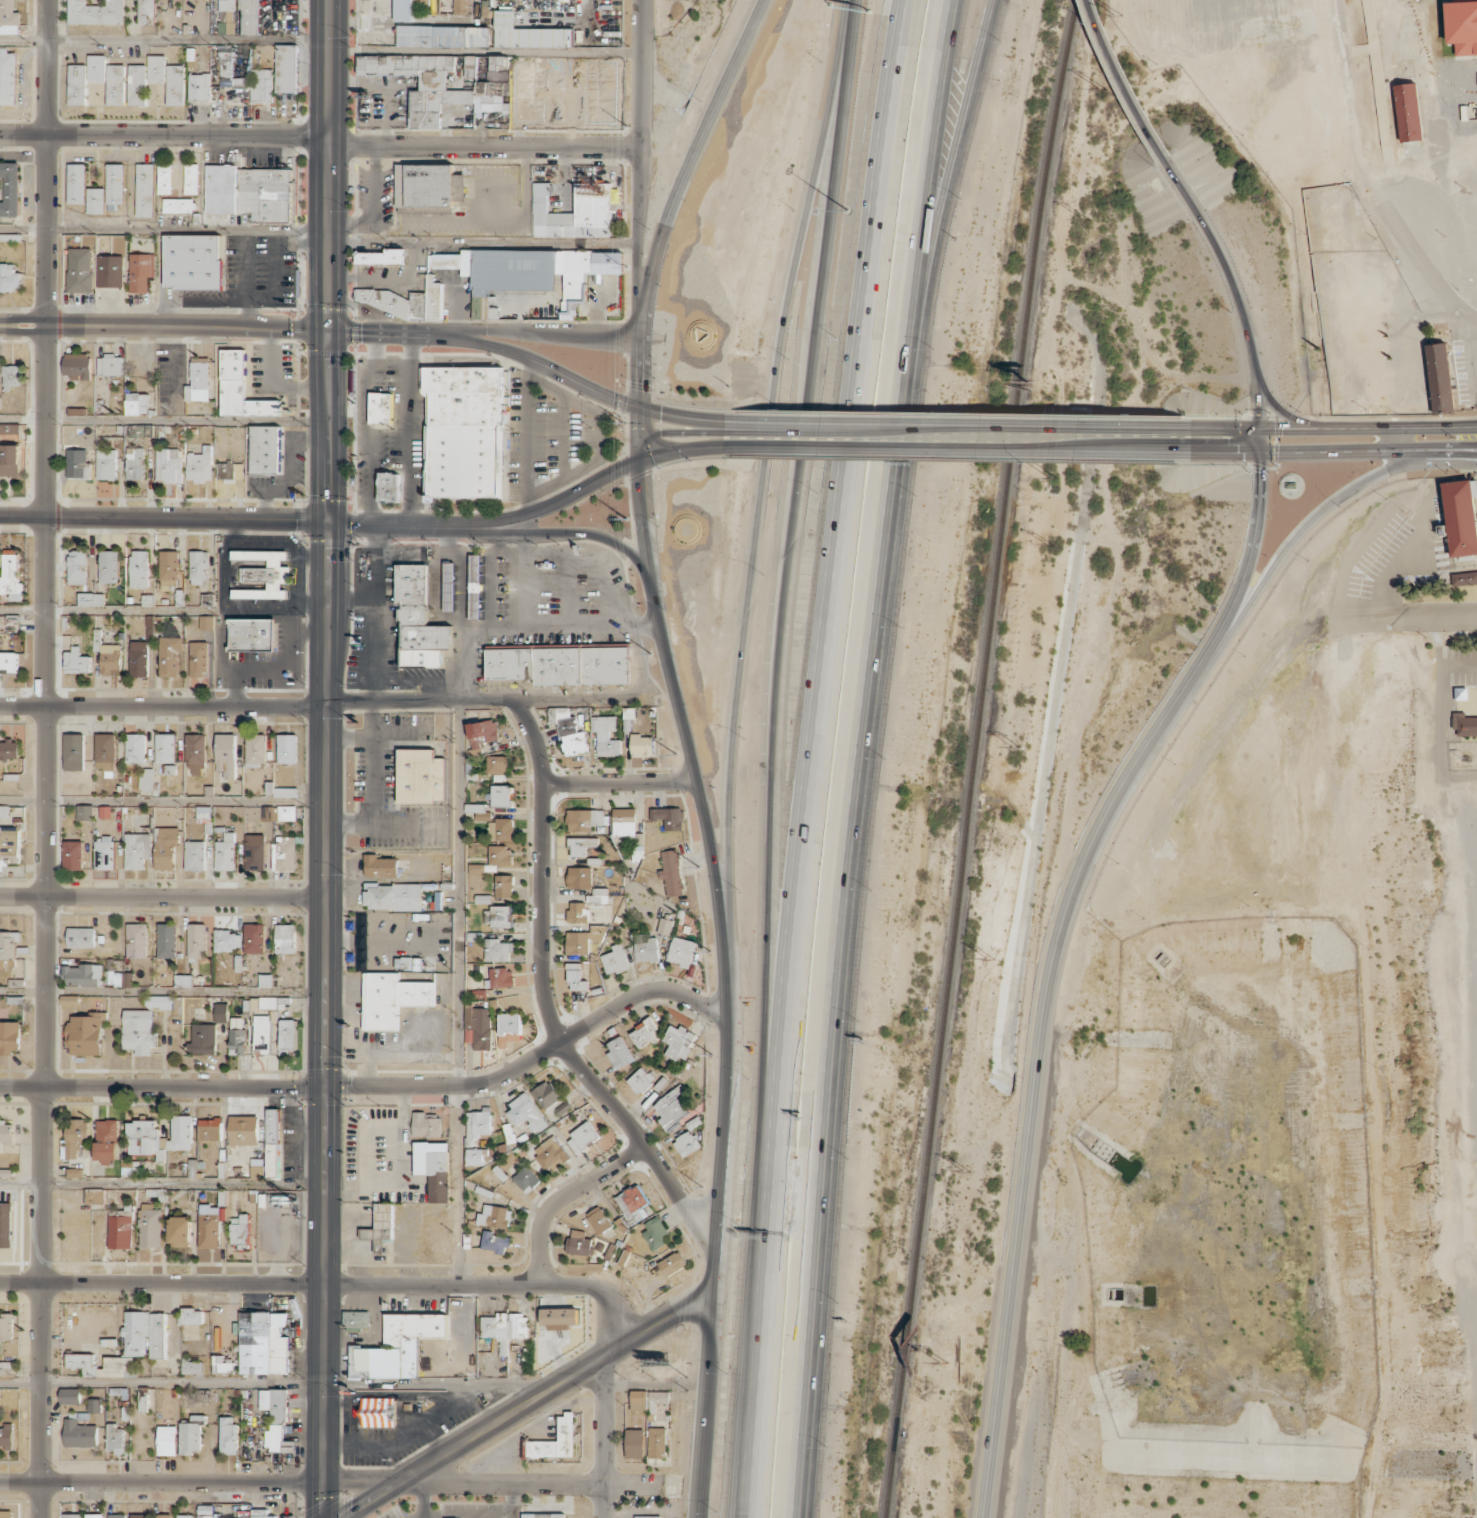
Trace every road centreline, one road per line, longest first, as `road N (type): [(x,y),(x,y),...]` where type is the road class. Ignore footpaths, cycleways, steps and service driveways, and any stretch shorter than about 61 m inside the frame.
road 1 (residential): [(40,1517),(48,0)]
road 2 (motorway): [(854,0),(779,648),(770,812),(770,1220)]
road 3 (motorway): [(795,1517),(850,843),(910,353)]
road 4 (motorway): [(981,1517),(1052,947),(1104,811),(1240,584),(1258,504),(1259,452)]
road 5 (secondary): [(850,0),(771,393),(731,730),(726,994)]
road 6 (secondary): [(327,600),(324,1517)]
road 7 (residential): [(726,1015),(649,989),(503,1076),(471,1085),(0,1086)]
road 8 (motorway): [(846,486),(770,1220)]
road 9 (residential): [(0,1281),(574,1283),(591,1286),(604,1303),(605,1356)]
road 10 (residential): [(0,1481),(664,1484)]
road 11 (residential): [(715,1258),(552,1020),(542,962),(543,783),(535,739),(512,700)]
road 12 (secondary): [(329,0),(327,600)]
road 13 (secondary): [(636,406),(639,525),(710,851),(726,994)]
road 14 (secondary): [(726,994),(727,1089),(698,1517)]
road 15 (residential): [(0,705),(512,700)]
road 16 (motorway): [(897,0),(862,257),(846,486)]
road 17 (secondary): [(729,446),(1178,451)]
road 18 (secondary): [(1178,426),(736,424)]
road 19 (secondary): [(341,1517),(712,1289)]
road 20 (secondary): [(762,0),(661,227),(636,338),(636,406)]
road 21 (motorway): [(910,353),(995,0)]
road 22 (motorway): [(910,353),(960,0)]
road 23 (motorway): [(1199,663),(1313,518),(1362,482),(1452,447)]
road 24 (residential): [(0,133),(329,140)]
road 25 (residential): [(0,516),(328,522)]
road 26 (tertiary): [(327,332),(0,325)]
road 27 (residential): [(0,896),(326,897)]
road 28 (residential): [(329,140),(642,147)]
road 29 (secondary): [(1259,452),(1260,381),(1244,317),(1167,159)]
road 30 (secondary): [(1178,451),(1476,445)]
road 31 (secondary): [(1476,430),(1178,426)]
road 32 (motorway): [(770,1220),(747,1517)]
road 33 (secondary): [(470,527),(540,511),(636,460),(729,446)]
road 34 (secondary): [(636,406),(526,357),(411,334)]
road 35 (secondary): [(636,338),(501,329),(411,334)]
road 36 (secondary): [(470,527),(594,535),(632,555),(647,575)]
road 37 (residential): [(541,1283),(547,1213),(645,1146)]
road 38 (secondary): [(1167,159),(1090,0)]
road 39 (residential): [(604,1517),(605,1356)]
road 40 (residential): [(543,783),(695,780)]
road 41 (residential): [(642,147),(643,0)]
road 42 (secondary): [(328,522),(470,527)]
road 43 (residential): [(1349,619),(1476,615)]

